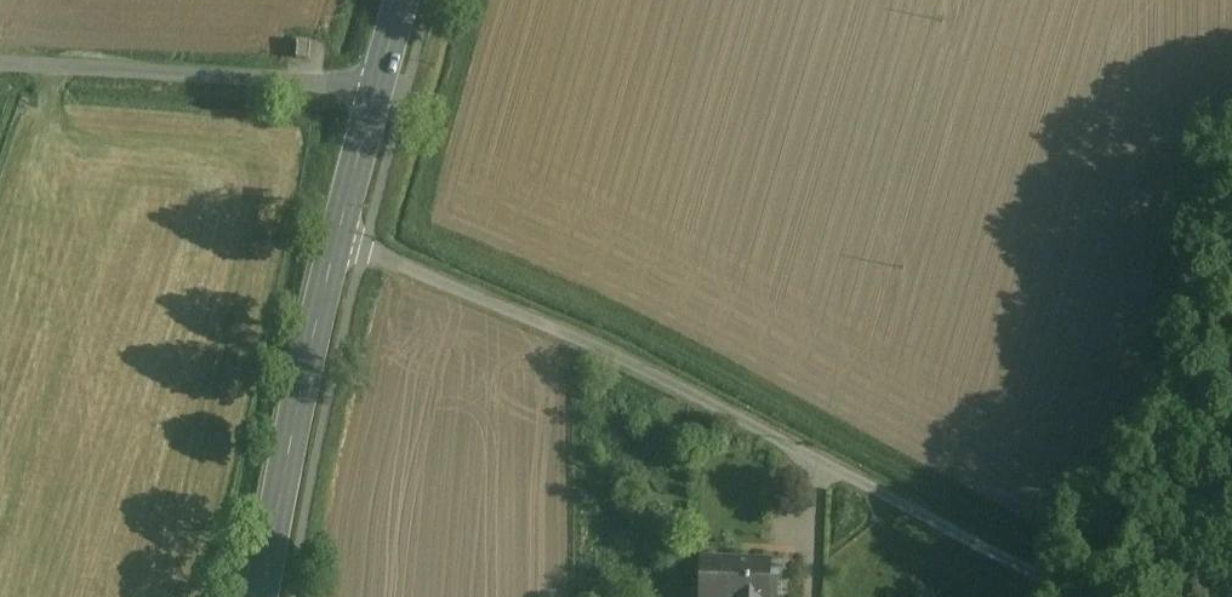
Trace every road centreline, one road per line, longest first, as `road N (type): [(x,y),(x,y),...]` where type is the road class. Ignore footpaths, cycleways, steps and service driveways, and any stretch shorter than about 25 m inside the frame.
road 1 (primary): [(376,89),(288,441),(263,596)]
road 2 (unclassified): [(376,89),(0,61)]
road 3 (track): [(1231,485),(1066,596)]

